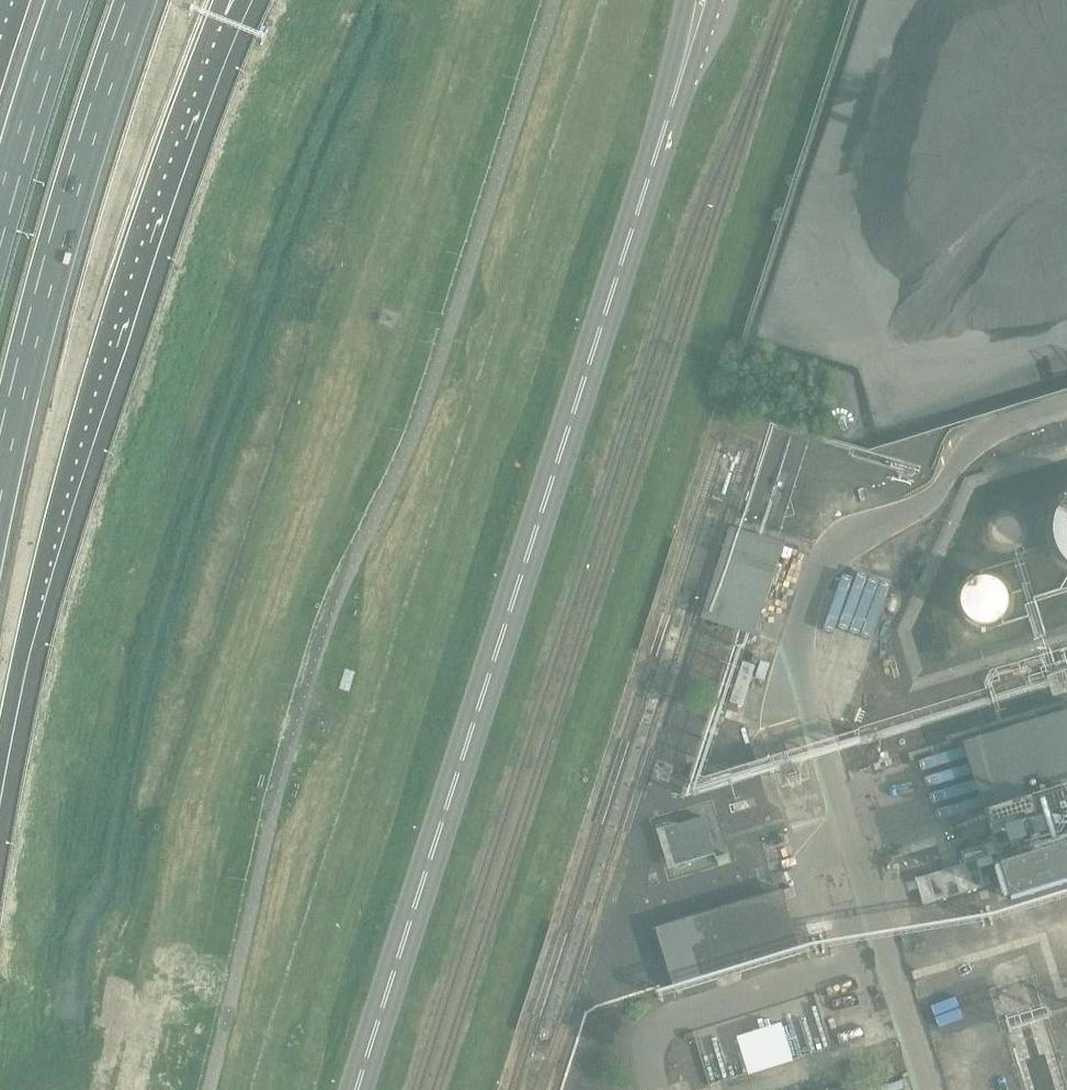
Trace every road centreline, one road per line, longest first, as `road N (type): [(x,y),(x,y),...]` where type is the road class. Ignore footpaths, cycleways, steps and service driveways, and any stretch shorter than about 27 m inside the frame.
road 1 (secondary): [(357,1089),(672,107)]
road 2 (motorway): [(0,759),(67,456),(128,252),(223,0)]
road 3 (motorway): [(0,460),(50,259),(133,0)]
road 4 (motorway): [(61,0),(0,195)]

